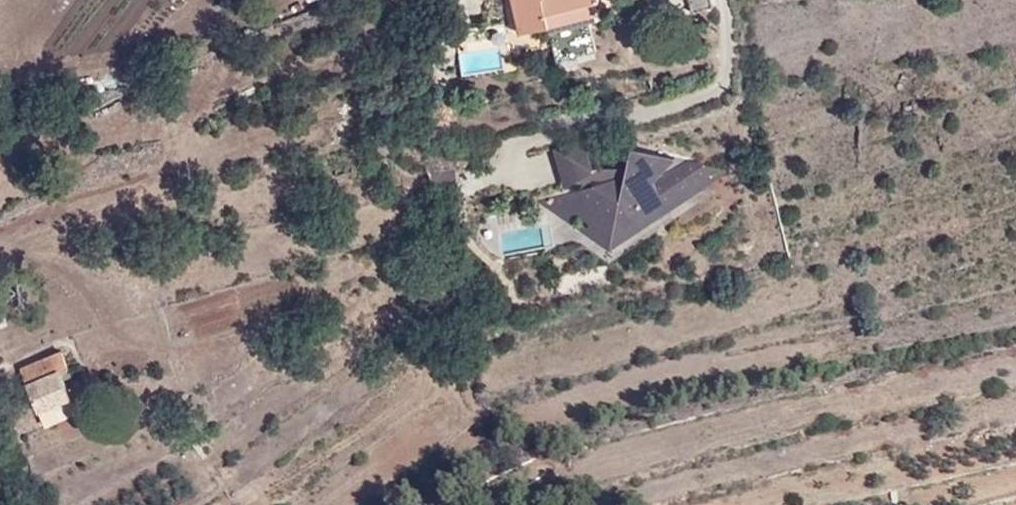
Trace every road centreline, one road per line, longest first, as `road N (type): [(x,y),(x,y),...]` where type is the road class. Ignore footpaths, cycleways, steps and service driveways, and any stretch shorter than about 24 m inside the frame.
road 1 (track): [(530,145),(701,102),(723,75),(726,0)]

